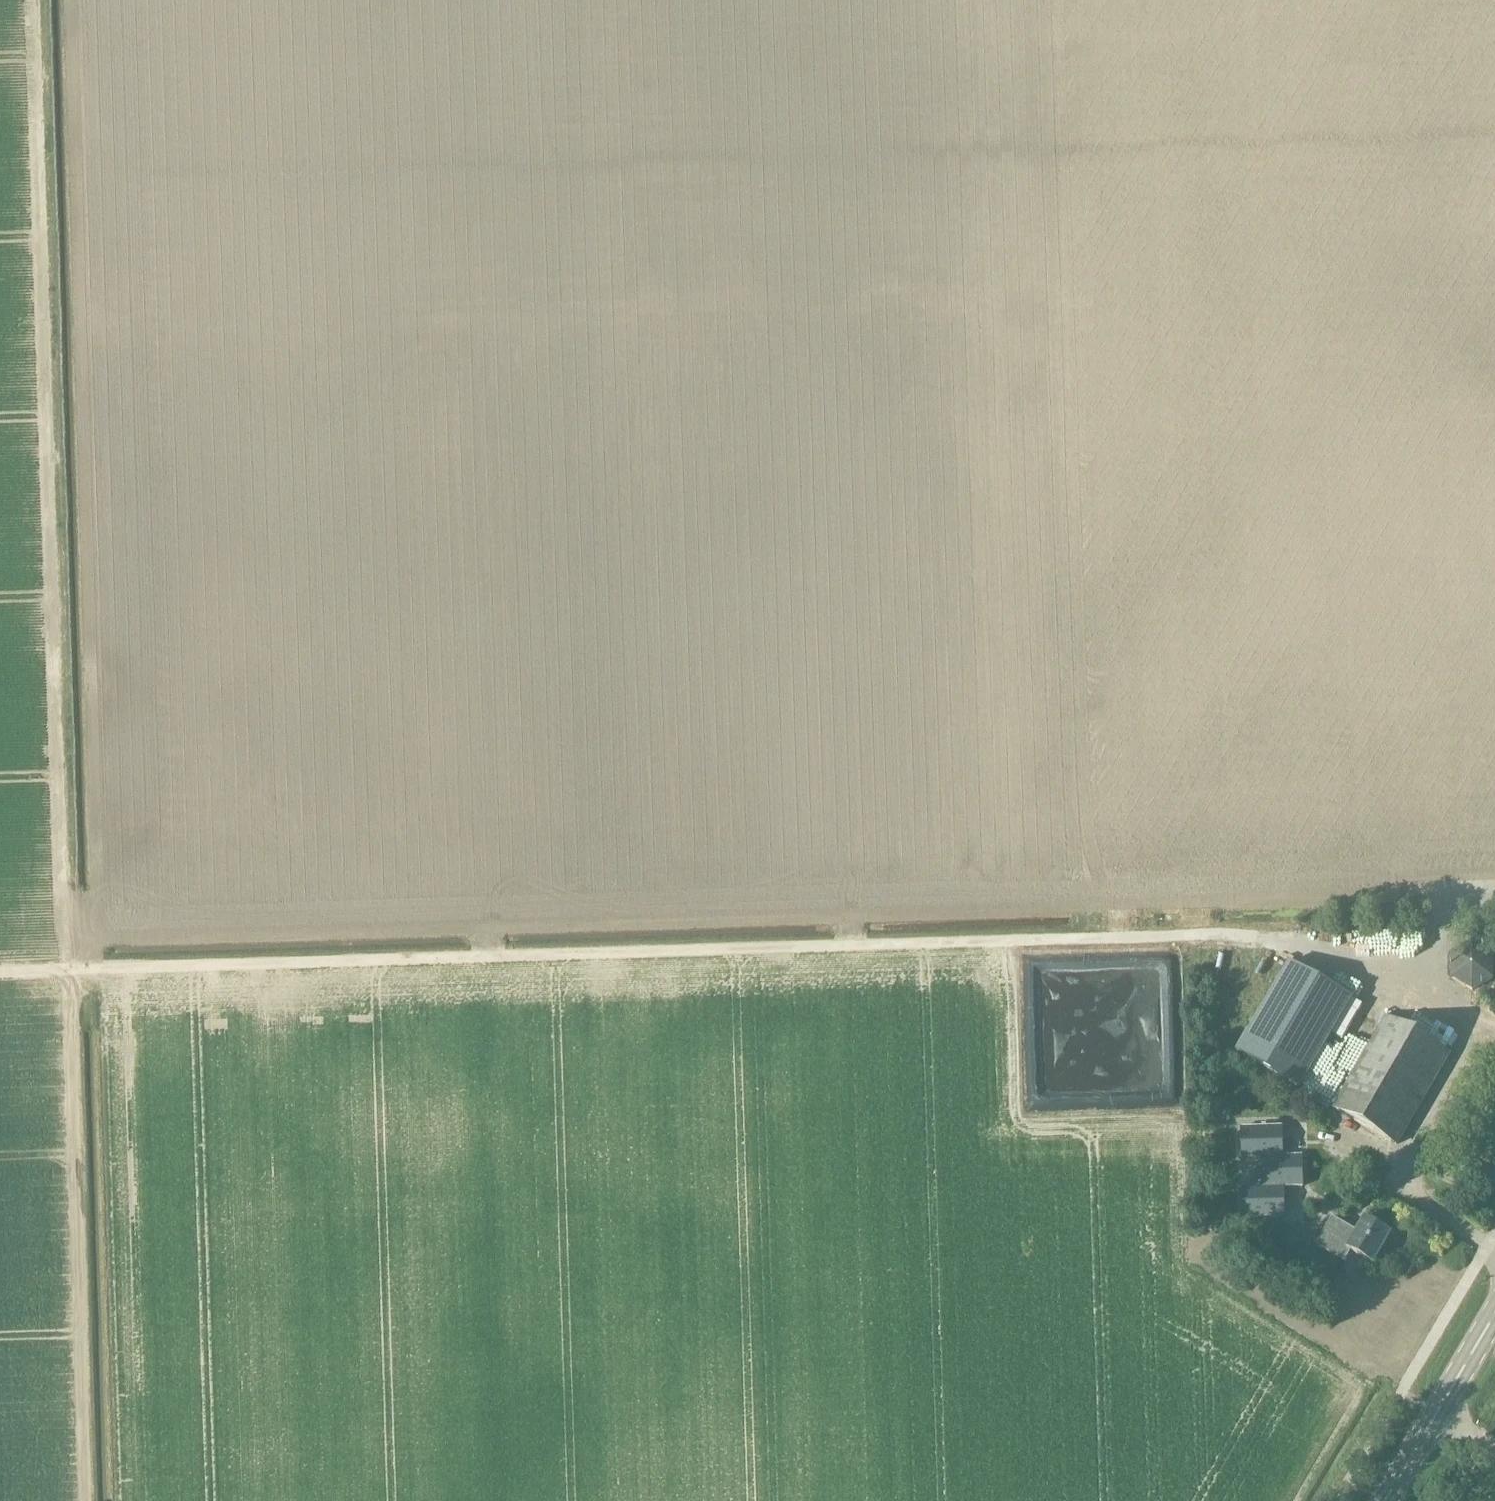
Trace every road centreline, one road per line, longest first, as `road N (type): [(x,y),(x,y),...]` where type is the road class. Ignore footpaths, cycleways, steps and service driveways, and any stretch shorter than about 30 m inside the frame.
road 1 (primary): [(1384,1500),(1494,1312)]

